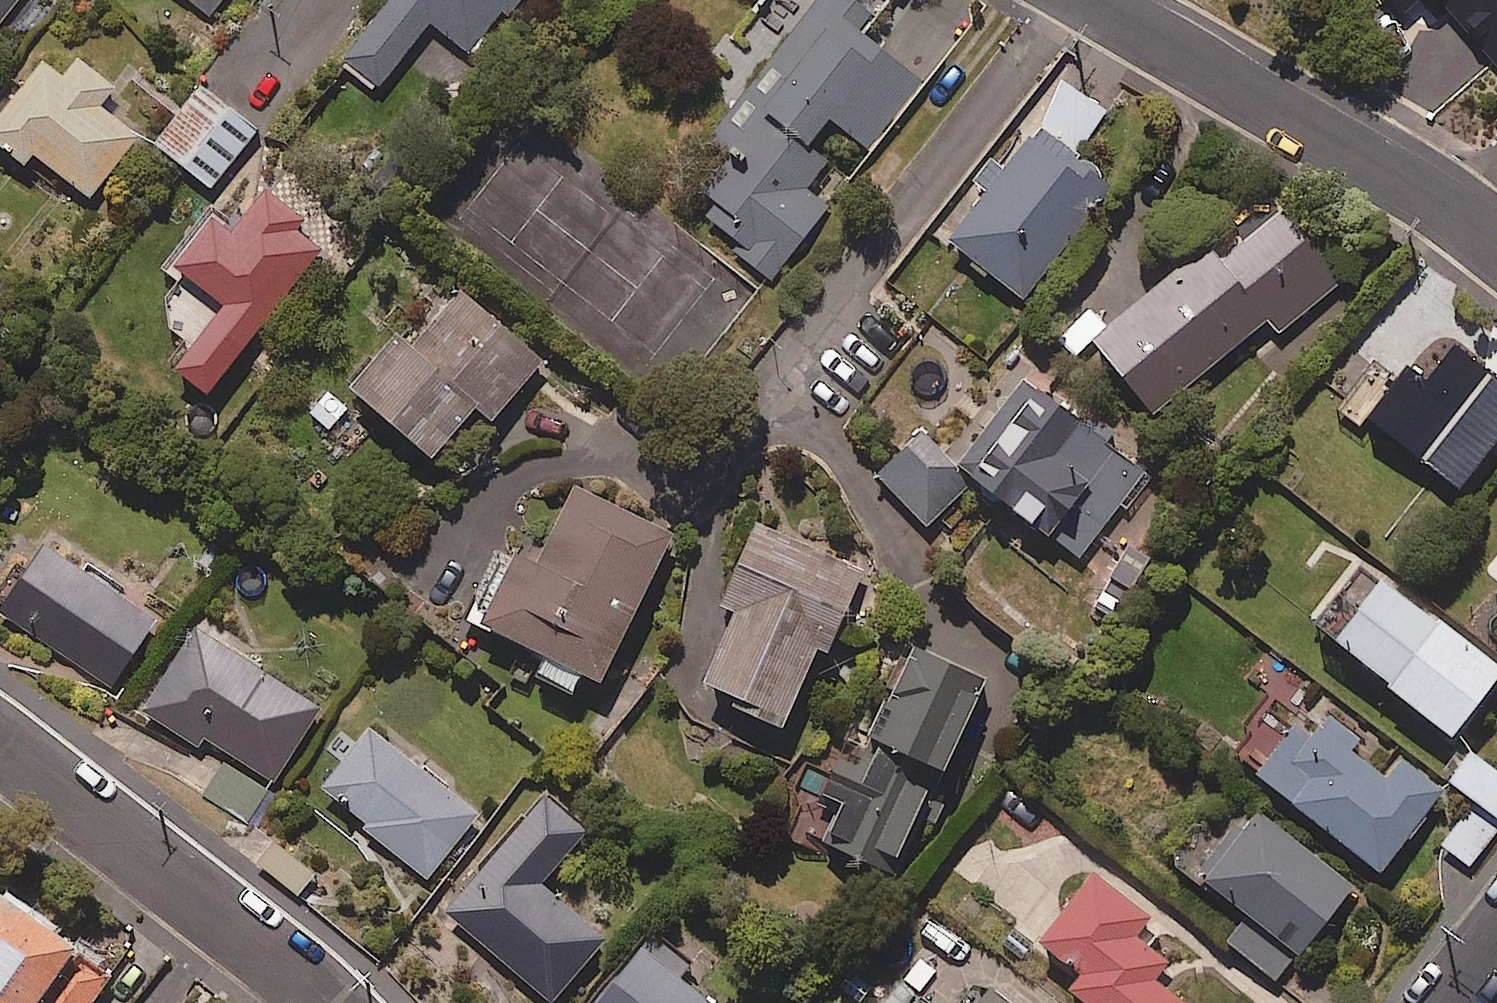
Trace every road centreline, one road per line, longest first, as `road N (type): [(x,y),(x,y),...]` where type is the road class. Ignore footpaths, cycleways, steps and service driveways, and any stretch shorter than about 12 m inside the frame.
road 1 (residential): [(1101,0),(1434,188),(1496,237)]
road 2 (residential): [(326,1002),(0,743)]

